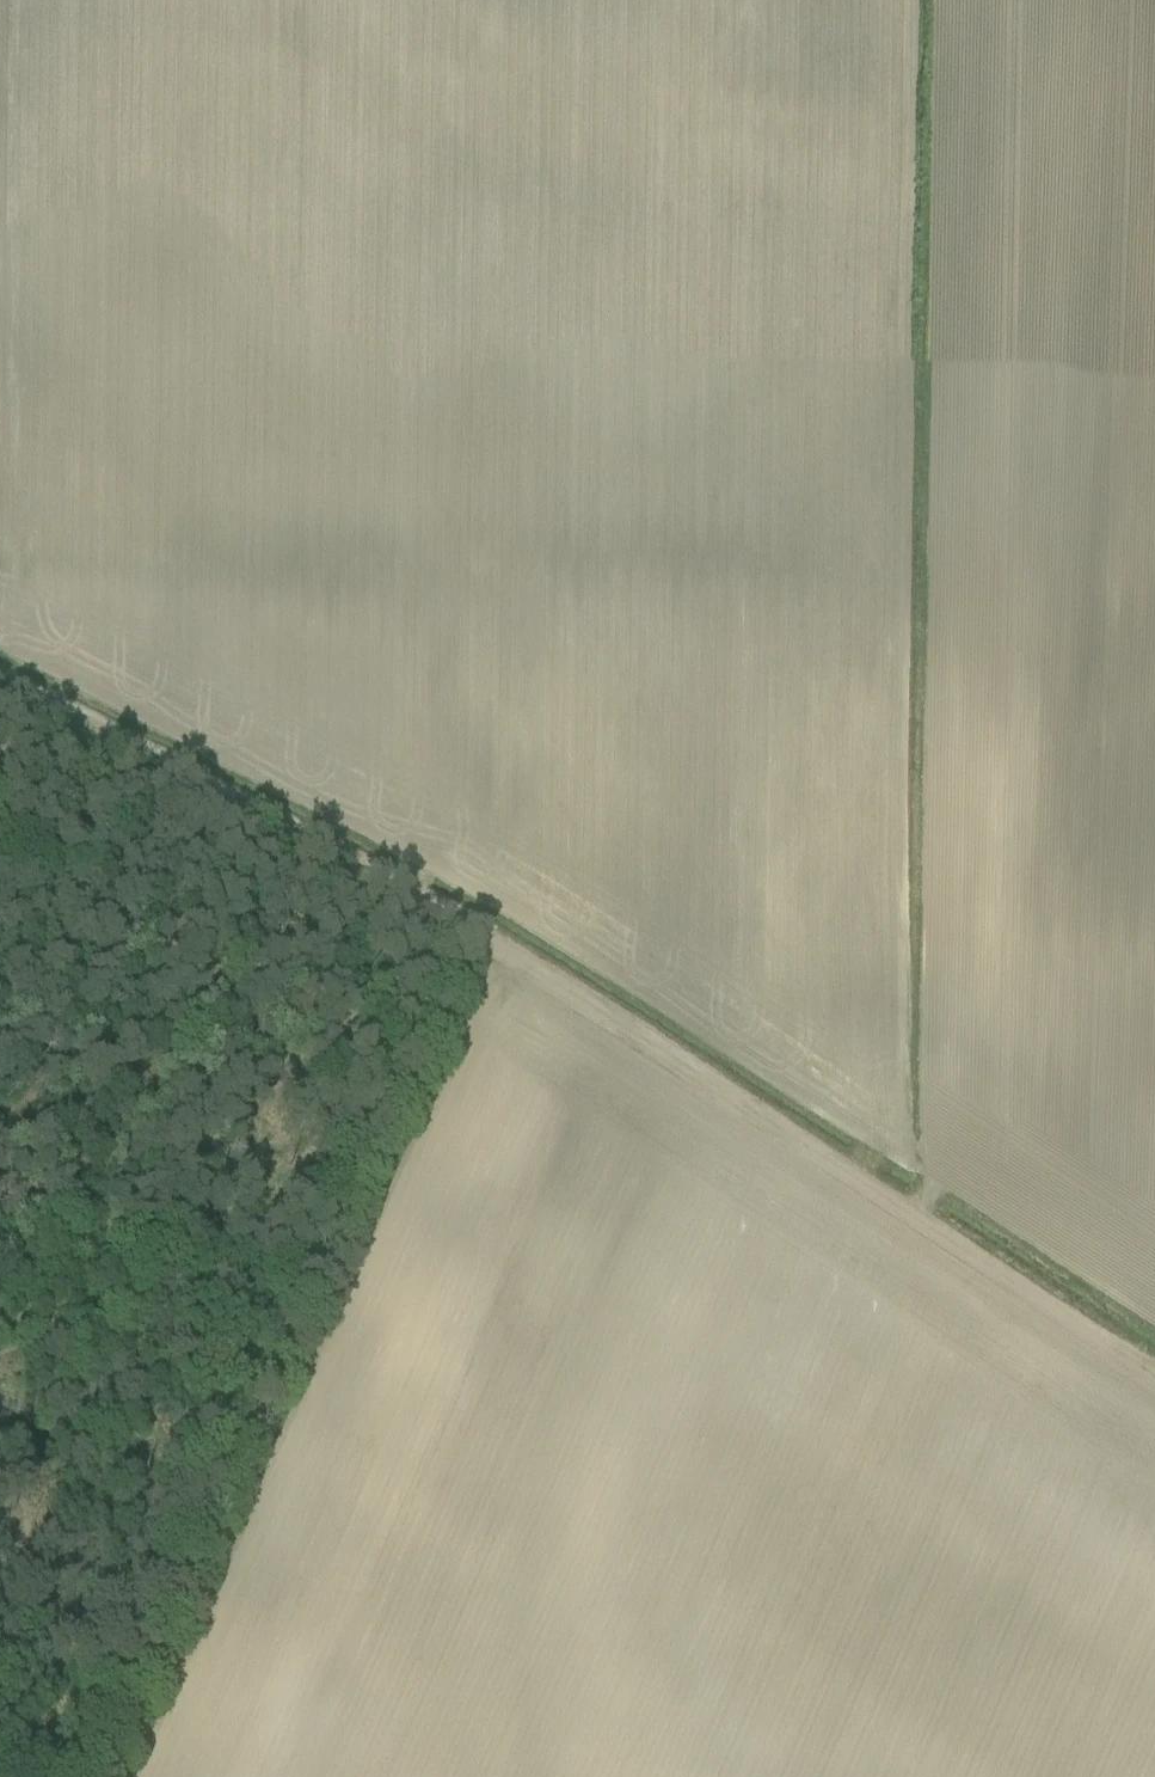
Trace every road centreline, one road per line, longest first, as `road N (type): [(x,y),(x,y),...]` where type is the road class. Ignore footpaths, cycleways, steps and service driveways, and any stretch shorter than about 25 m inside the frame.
road 1 (track): [(1154,1382),(541,979),(0,675)]

